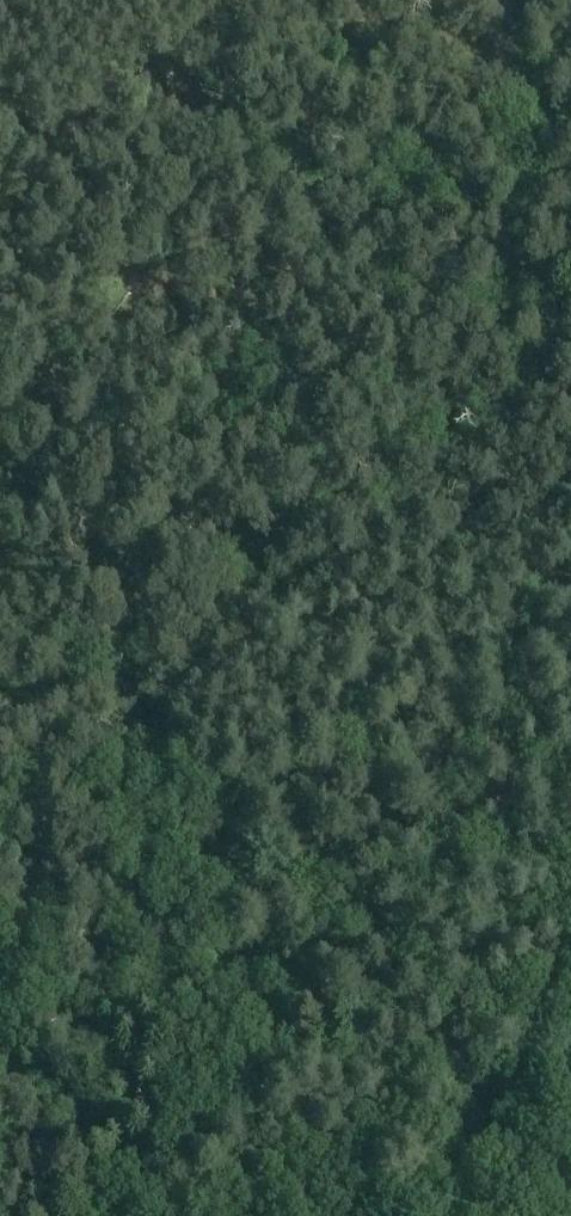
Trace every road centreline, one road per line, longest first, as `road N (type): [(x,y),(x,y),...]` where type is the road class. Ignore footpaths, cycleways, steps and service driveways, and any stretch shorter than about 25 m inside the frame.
road 1 (track): [(108,1215),(244,1111),(273,1057),(236,932),(220,842),(165,732),(271,564),(268,529),(228,455),(191,315),(196,241),(183,154),(188,122)]
road 2 (track): [(188,122),(423,0)]
road 3 (track): [(441,1215),(570,1116)]

